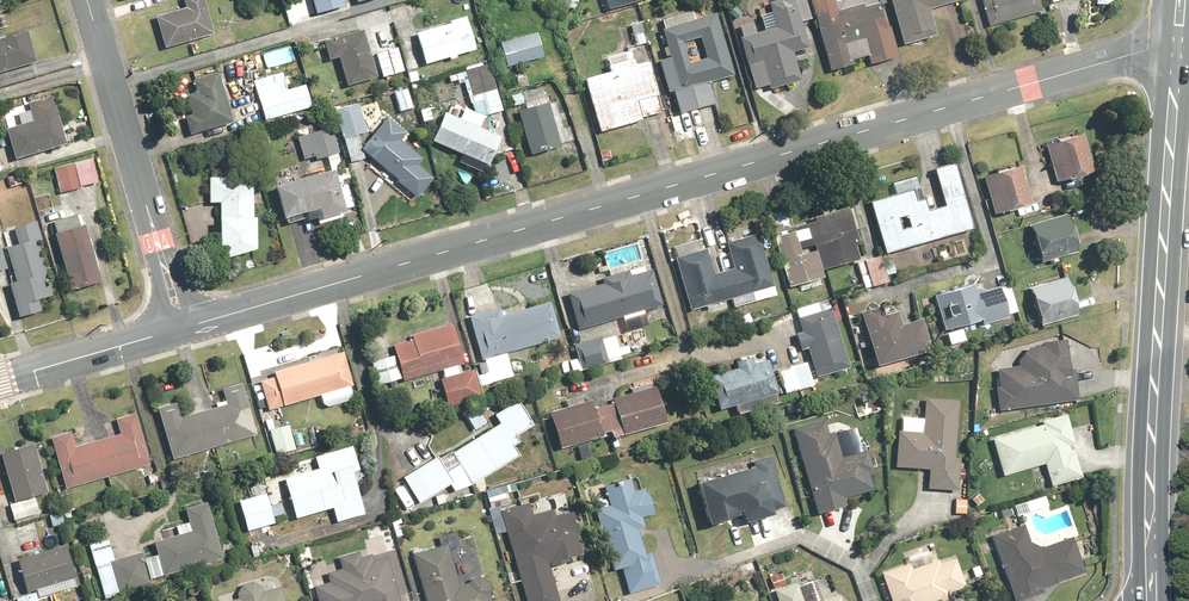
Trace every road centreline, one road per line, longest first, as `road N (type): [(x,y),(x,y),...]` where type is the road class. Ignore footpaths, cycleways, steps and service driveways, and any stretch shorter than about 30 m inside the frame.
road 1 (tertiary): [(1172,52),(1148,50),(182,329)]
road 2 (primary): [(1147,600),(1172,52)]
road 3 (tertiary): [(87,0),(182,329)]
road 4 (tertiary): [(182,329),(0,381)]

